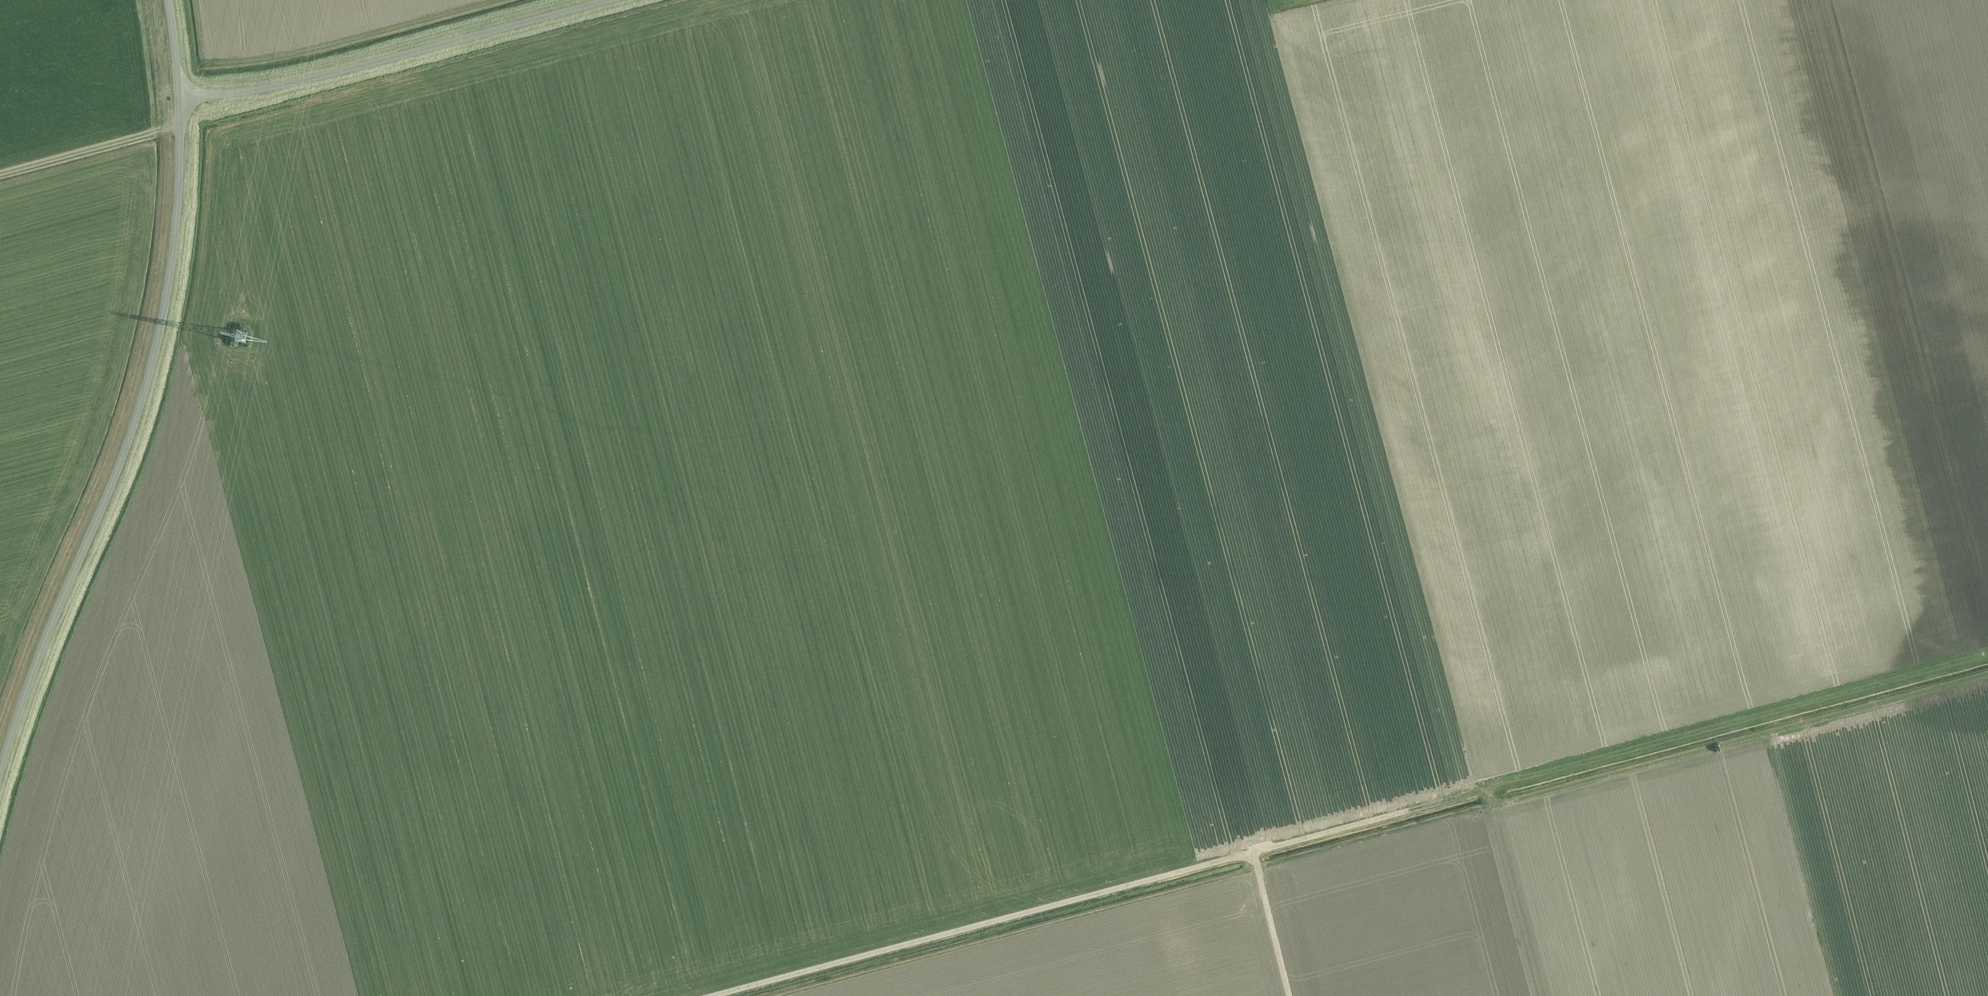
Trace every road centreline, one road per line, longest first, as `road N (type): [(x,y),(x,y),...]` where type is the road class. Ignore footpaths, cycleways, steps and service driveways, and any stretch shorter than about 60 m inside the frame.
road 1 (unclassified): [(0,769),(149,375),(175,231),(179,97)]
road 2 (unclassified): [(609,0),(321,77),(179,97)]

